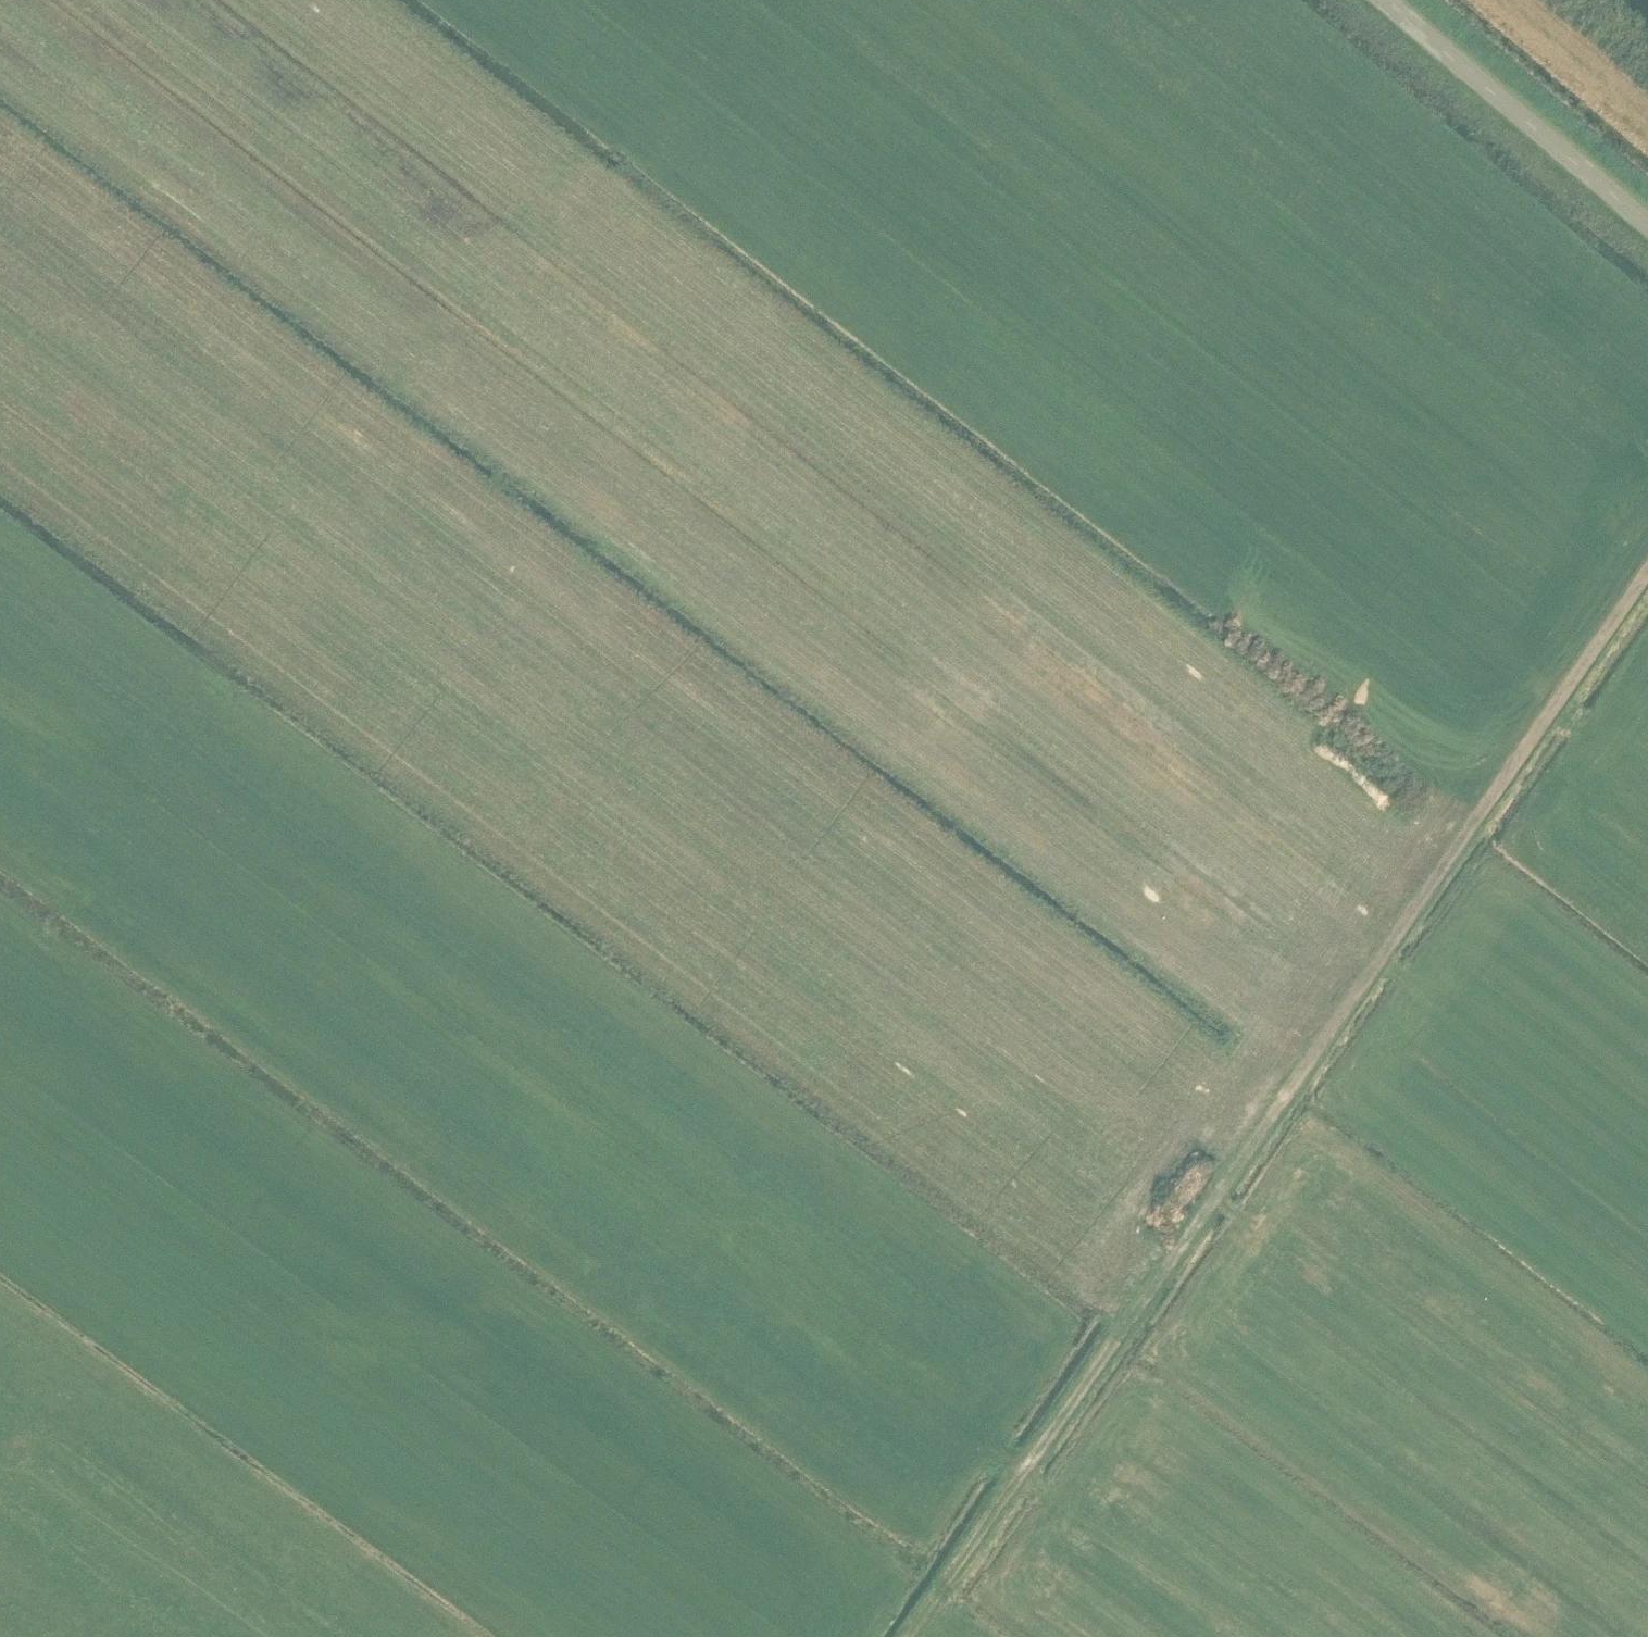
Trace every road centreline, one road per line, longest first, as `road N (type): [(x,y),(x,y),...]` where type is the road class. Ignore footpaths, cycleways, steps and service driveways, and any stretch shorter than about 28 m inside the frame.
road 1 (tertiary): [(1647,228),(1380,0)]

